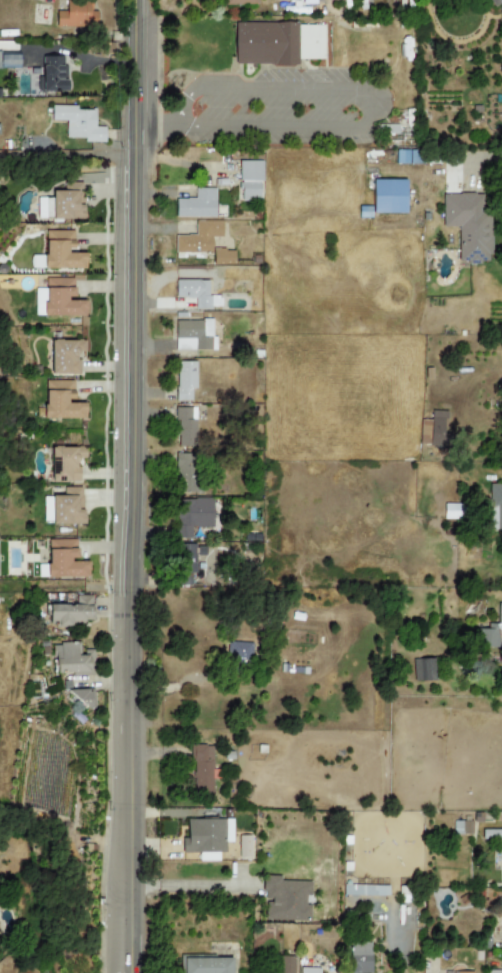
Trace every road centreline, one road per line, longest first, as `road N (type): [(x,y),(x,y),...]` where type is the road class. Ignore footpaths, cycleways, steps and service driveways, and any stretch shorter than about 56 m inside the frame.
road 1 (tertiary): [(122,972),(142,0)]
road 2 (residential): [(141,140),(0,141)]

